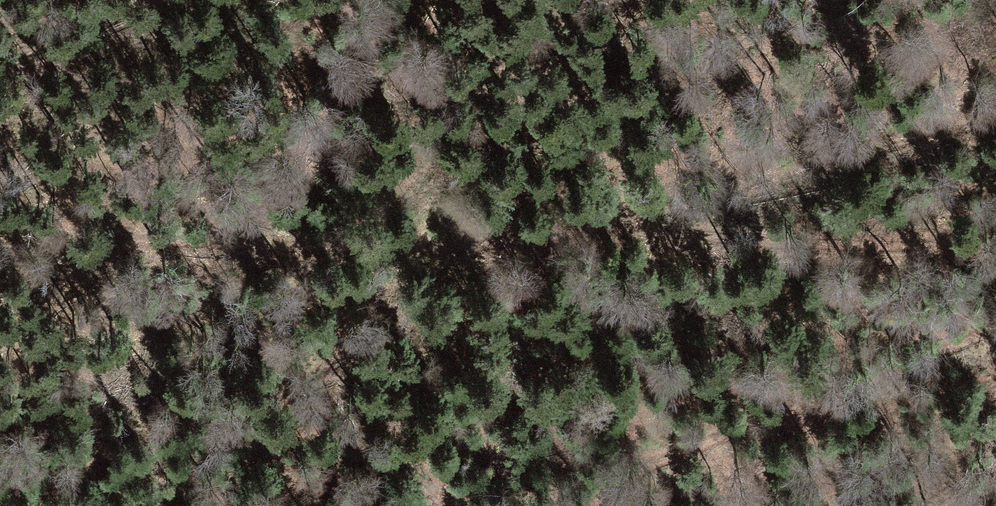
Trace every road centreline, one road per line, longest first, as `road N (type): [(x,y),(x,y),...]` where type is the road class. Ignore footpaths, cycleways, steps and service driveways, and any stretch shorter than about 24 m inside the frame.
road 1 (track): [(995,219),(740,215),(638,225),(521,254),(342,231),(0,220)]
road 2 (track): [(664,505),(738,466),(859,423),(995,349)]
road 3 (track): [(995,132),(683,221)]
road 4 (track): [(0,41),(80,26),(130,0)]

